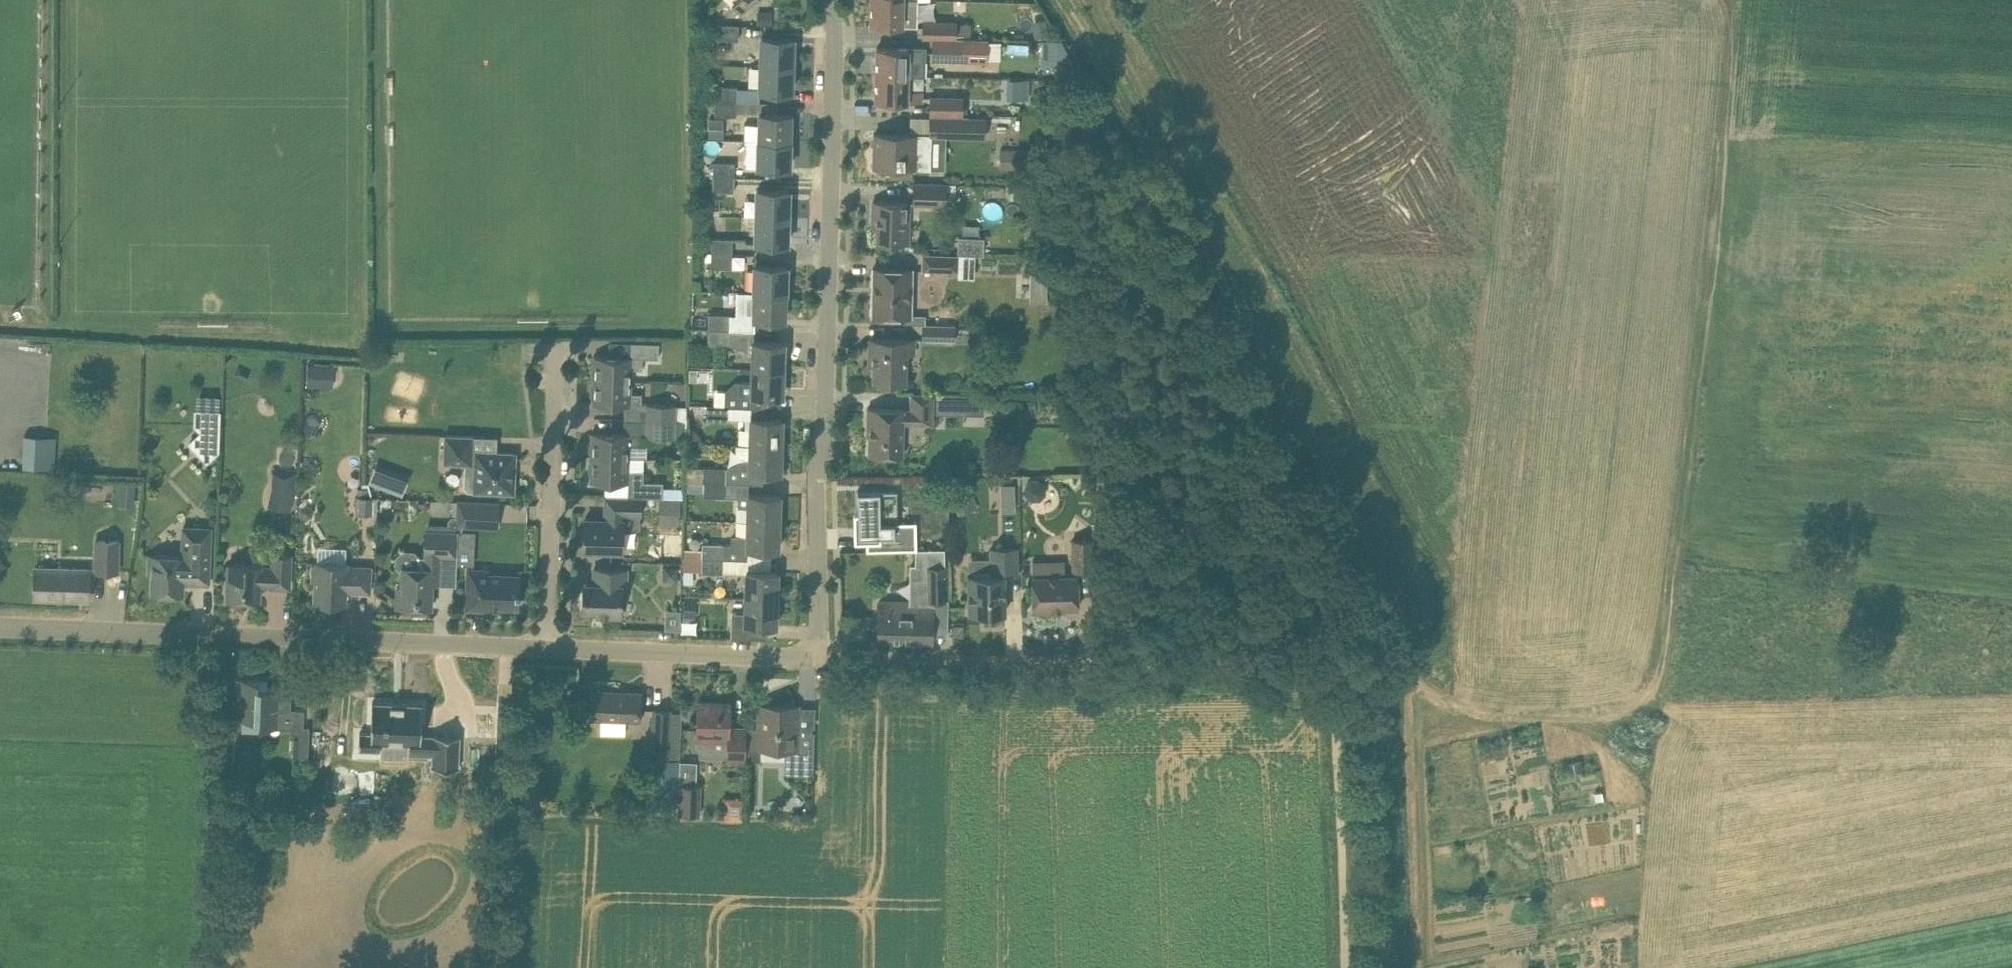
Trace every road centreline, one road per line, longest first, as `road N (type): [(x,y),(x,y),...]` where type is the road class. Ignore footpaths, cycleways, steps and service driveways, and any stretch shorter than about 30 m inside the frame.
road 1 (track): [(1413,684),(1399,604),(1202,231),(1066,0)]
road 2 (track): [(1656,748),(1735,0)]
road 3 (residential): [(820,647),(838,22),(831,0)]
road 4 (residential): [(549,636),(0,620)]
road 5 (track): [(1423,967),(1413,684)]
road 6 (residential): [(549,636),(553,355)]
road 7 (residential): [(1100,663),(820,647)]
road 8 (residential): [(820,647),(549,636)]
road 9 (track): [(1413,684),(1433,709),(1463,725),(1657,709)]
road 10 (track): [(1334,678),(1100,663)]

